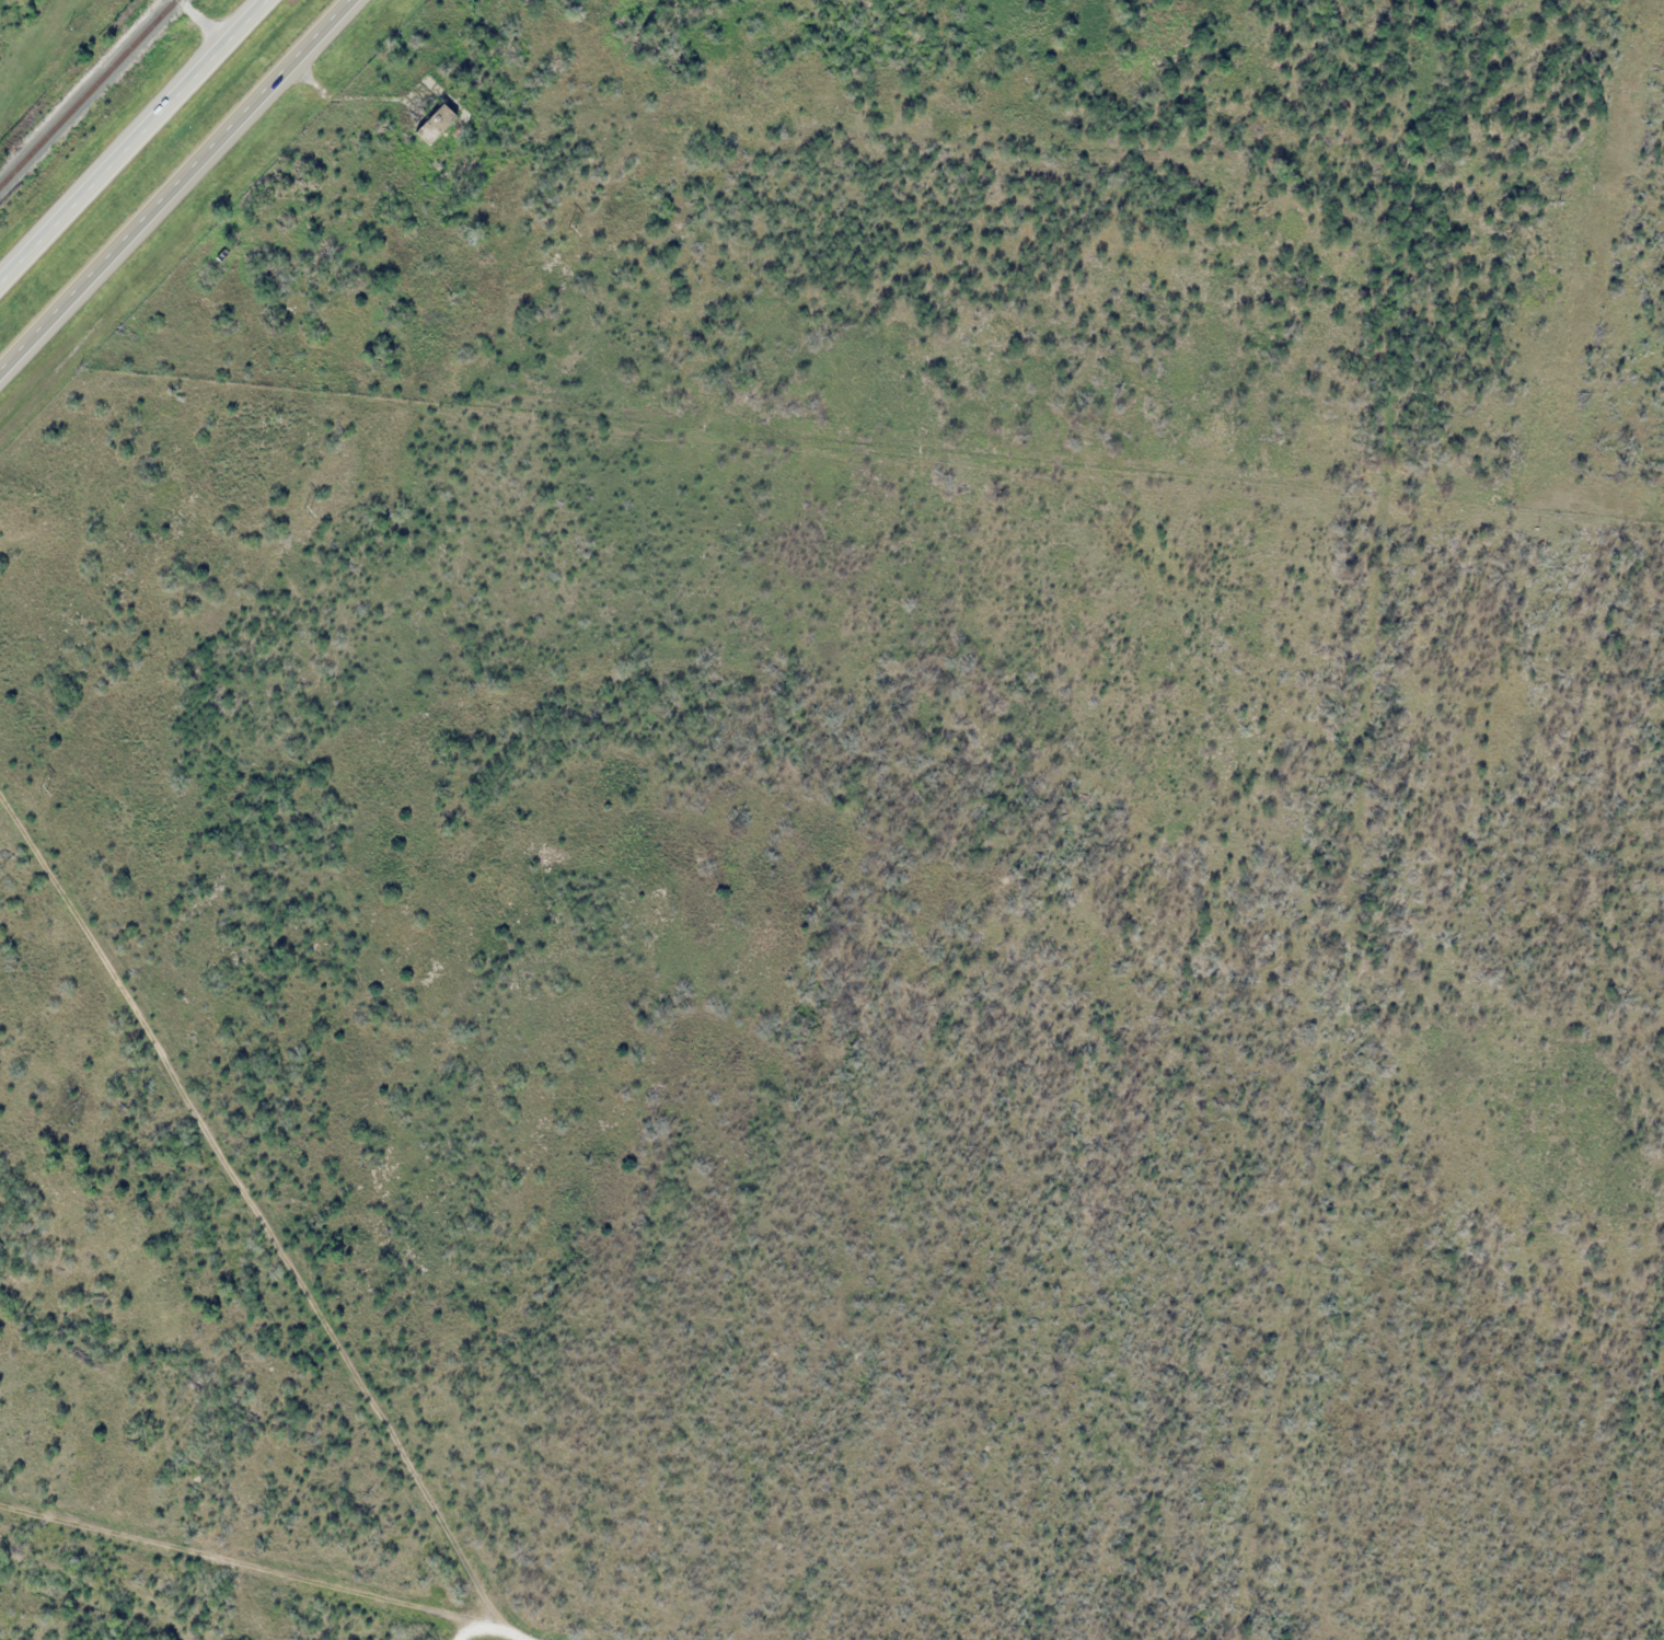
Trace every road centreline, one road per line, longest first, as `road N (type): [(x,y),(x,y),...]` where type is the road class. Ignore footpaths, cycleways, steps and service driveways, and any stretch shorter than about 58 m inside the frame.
road 1 (track): [(498,1621),(450,1594),(419,1510),(0,828)]
road 2 (trunk): [(0,395),(371,0)]
road 3 (trunk): [(277,0),(0,295)]

